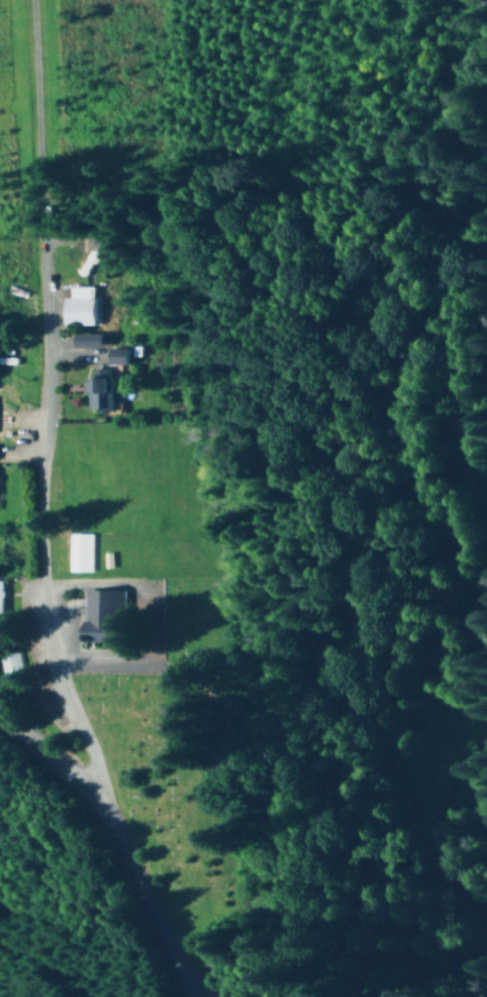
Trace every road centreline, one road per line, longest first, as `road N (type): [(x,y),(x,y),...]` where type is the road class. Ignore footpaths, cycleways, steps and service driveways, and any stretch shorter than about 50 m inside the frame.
road 1 (residential): [(110,812),(68,655),(44,519),(52,268),(36,0)]
road 2 (tertiary): [(197,996),(110,812),(0,727)]

